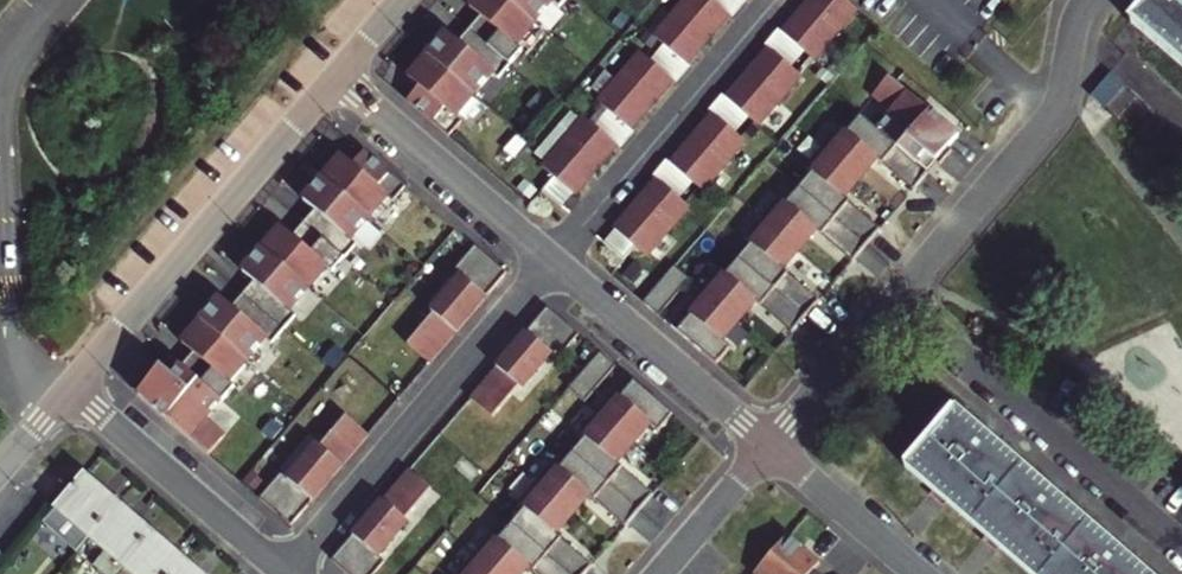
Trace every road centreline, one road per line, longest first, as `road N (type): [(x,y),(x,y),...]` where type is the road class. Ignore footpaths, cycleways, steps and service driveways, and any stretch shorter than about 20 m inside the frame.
road 1 (residential): [(338,77),(66,386)]
road 2 (residential): [(290,573),(554,263)]
road 3 (residential): [(1181,556),(886,307)]
road 4 (residential): [(1087,0),(1057,105),(886,307)]
road 5 (residential): [(776,0),(554,263)]
road 6 (residential): [(290,573),(66,386)]
road 7 (residential): [(338,77),(554,263)]
road 8 (residential): [(554,263),(768,448)]
road 9 (residential): [(768,448),(915,573)]
road 10 (residential): [(886,307),(768,448)]
road 11 (residential): [(660,573),(768,448)]

